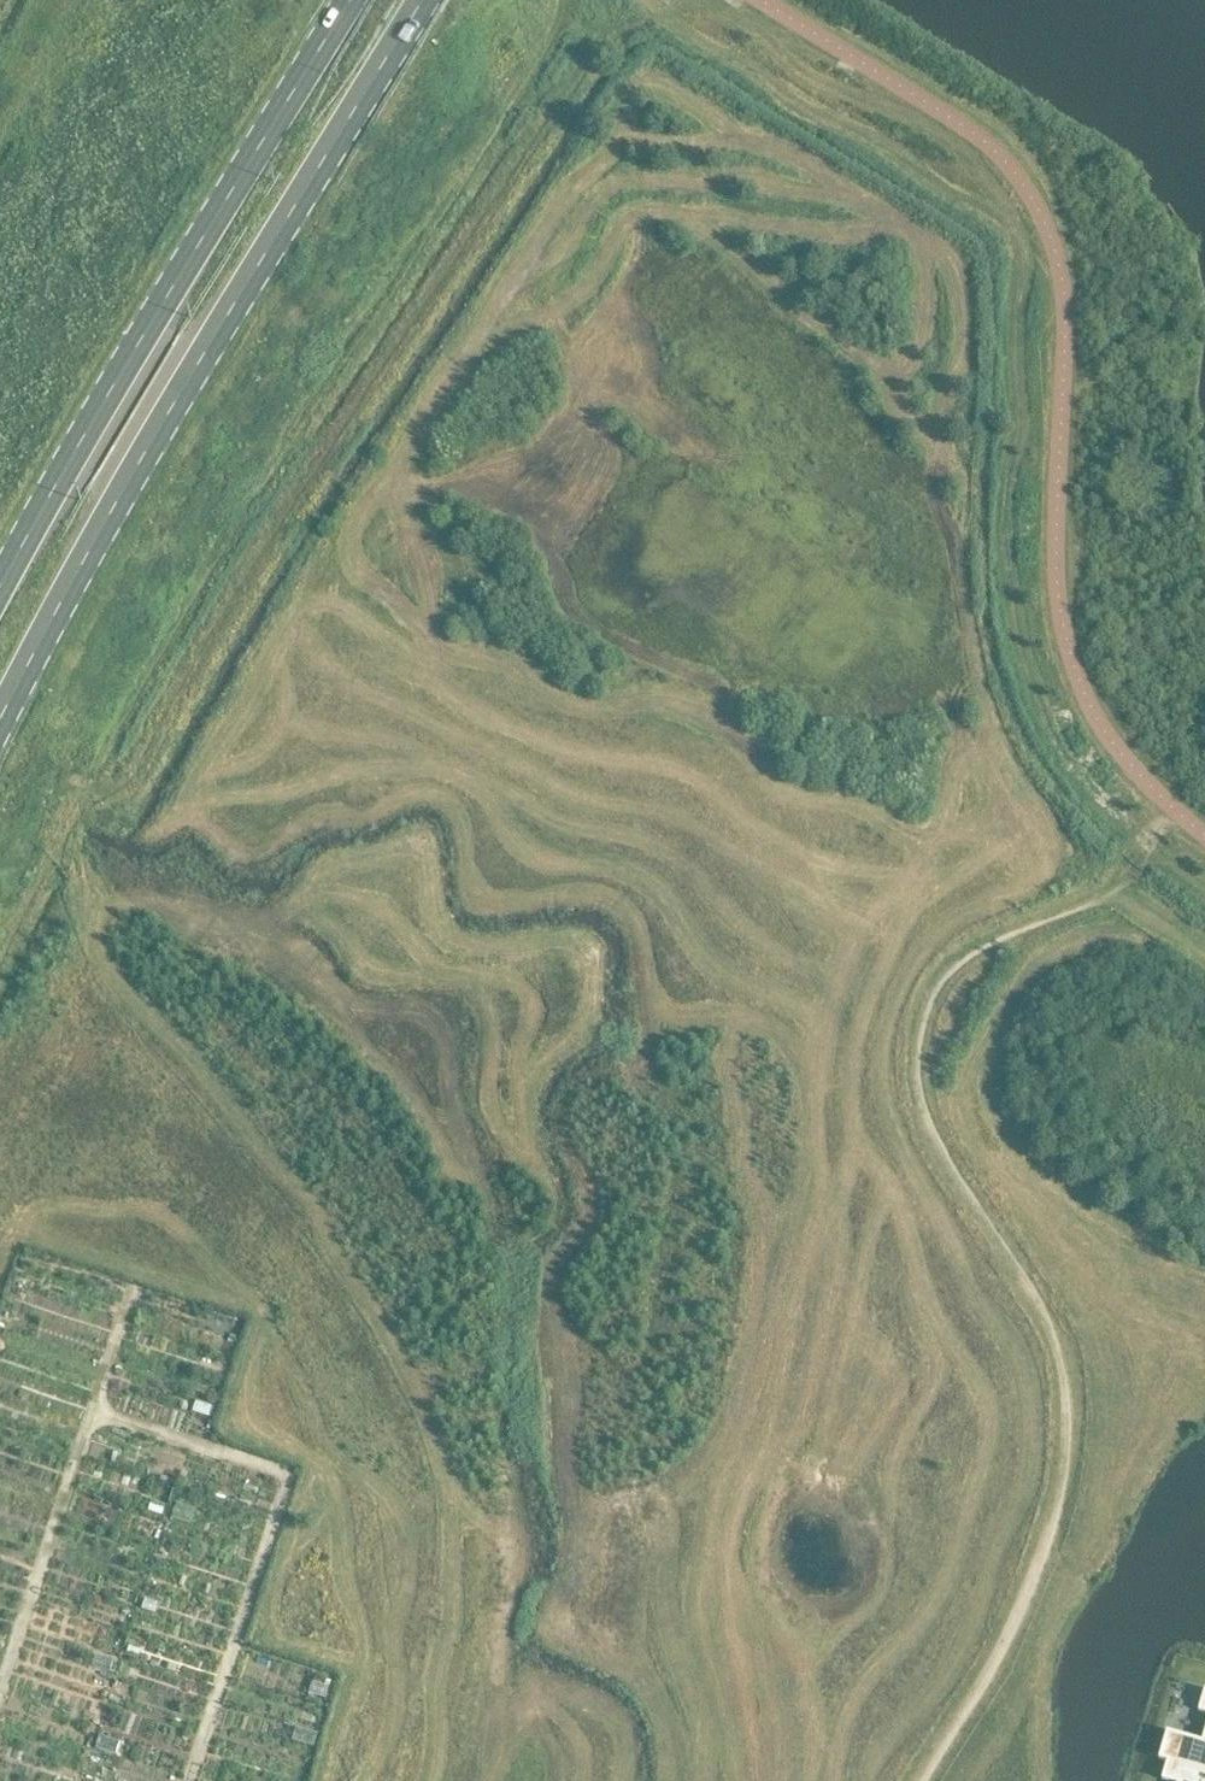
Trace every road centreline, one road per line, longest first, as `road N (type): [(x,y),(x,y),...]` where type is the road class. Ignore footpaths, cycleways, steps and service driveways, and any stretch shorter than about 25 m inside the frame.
road 1 (primary): [(0,721),(178,402),(426,0)]
road 2 (track): [(0,1695),(95,1410),(275,1468),(287,1487),(189,1780)]
road 3 (primary): [(354,0),(120,375),(0,586)]
road 4 (track): [(95,1410),(135,1284)]

